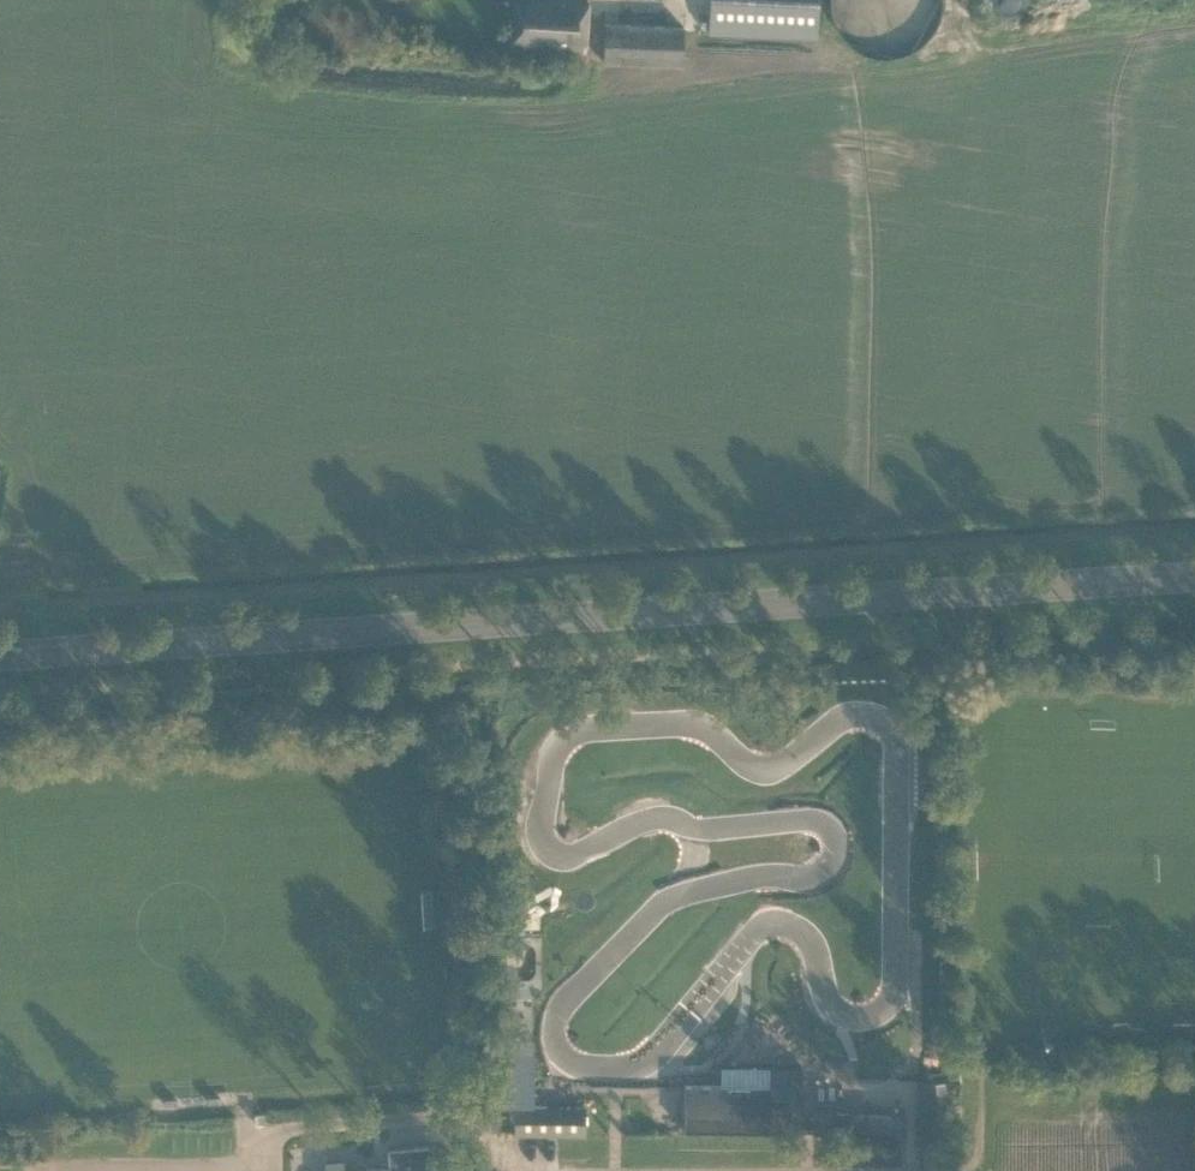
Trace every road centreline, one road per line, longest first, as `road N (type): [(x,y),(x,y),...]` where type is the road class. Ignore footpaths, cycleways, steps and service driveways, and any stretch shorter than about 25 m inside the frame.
road 1 (primary): [(0,657),(1194,574)]

